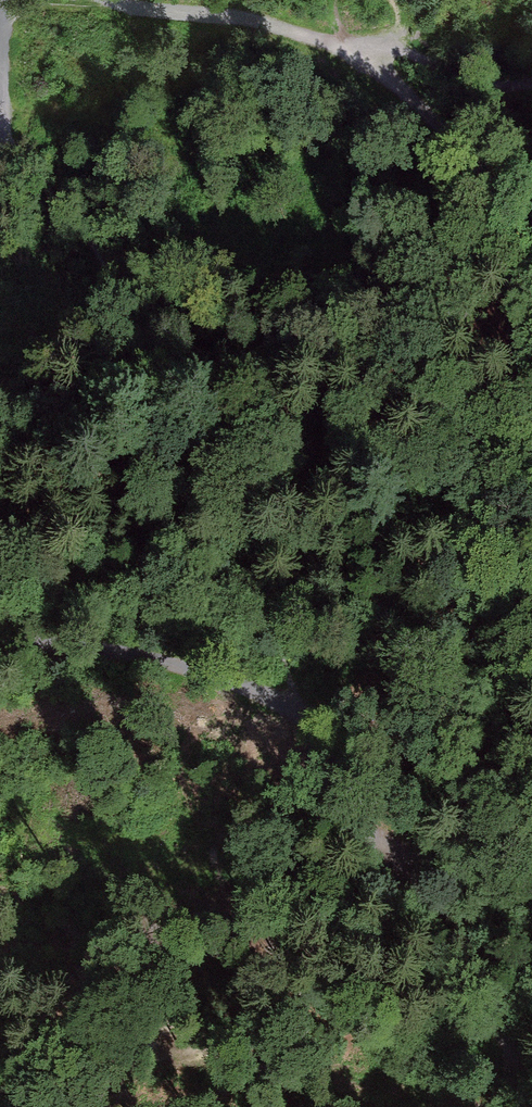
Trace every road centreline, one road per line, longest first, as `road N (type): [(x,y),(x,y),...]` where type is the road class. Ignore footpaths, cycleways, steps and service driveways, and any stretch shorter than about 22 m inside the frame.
road 1 (track): [(301,704),(94,649),(0,647)]
road 2 (track): [(531,481),(511,278),(490,194)]
road 3 (track): [(400,859),(456,935),(531,1097)]
road 4 (track): [(112,1),(240,17),(352,46)]
road 5 (track): [(352,46),(449,131),(490,194)]
road 6 (track): [(352,46),(413,53),(470,83),(531,80)]
road 7 (track): [(400,859),(340,789),(301,704)]
road 8 (track): [(531,841),(400,859)]

